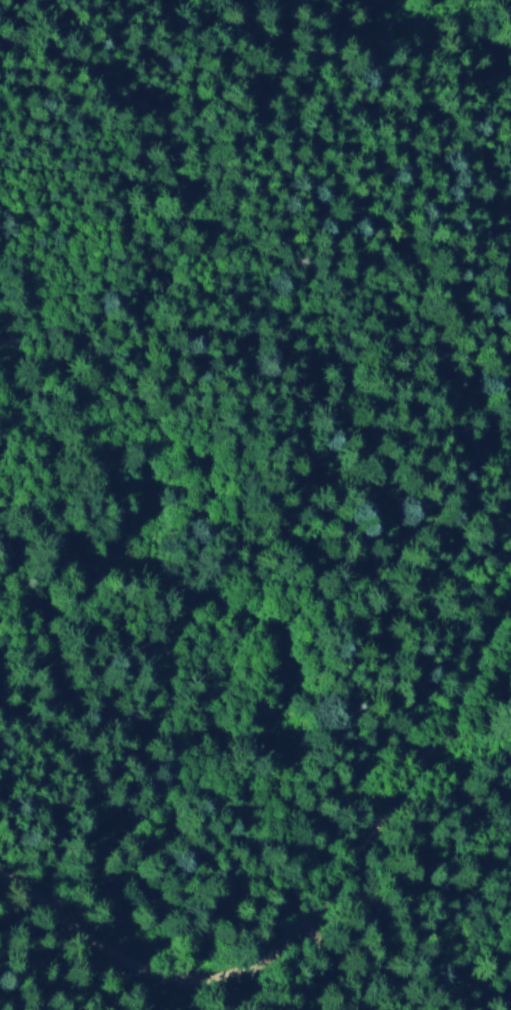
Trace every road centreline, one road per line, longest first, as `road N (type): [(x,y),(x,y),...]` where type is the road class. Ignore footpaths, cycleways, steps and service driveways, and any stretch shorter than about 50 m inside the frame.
road 1 (track): [(510,600),(448,731),(316,913),(263,966),(185,985),(156,977),(0,870)]

